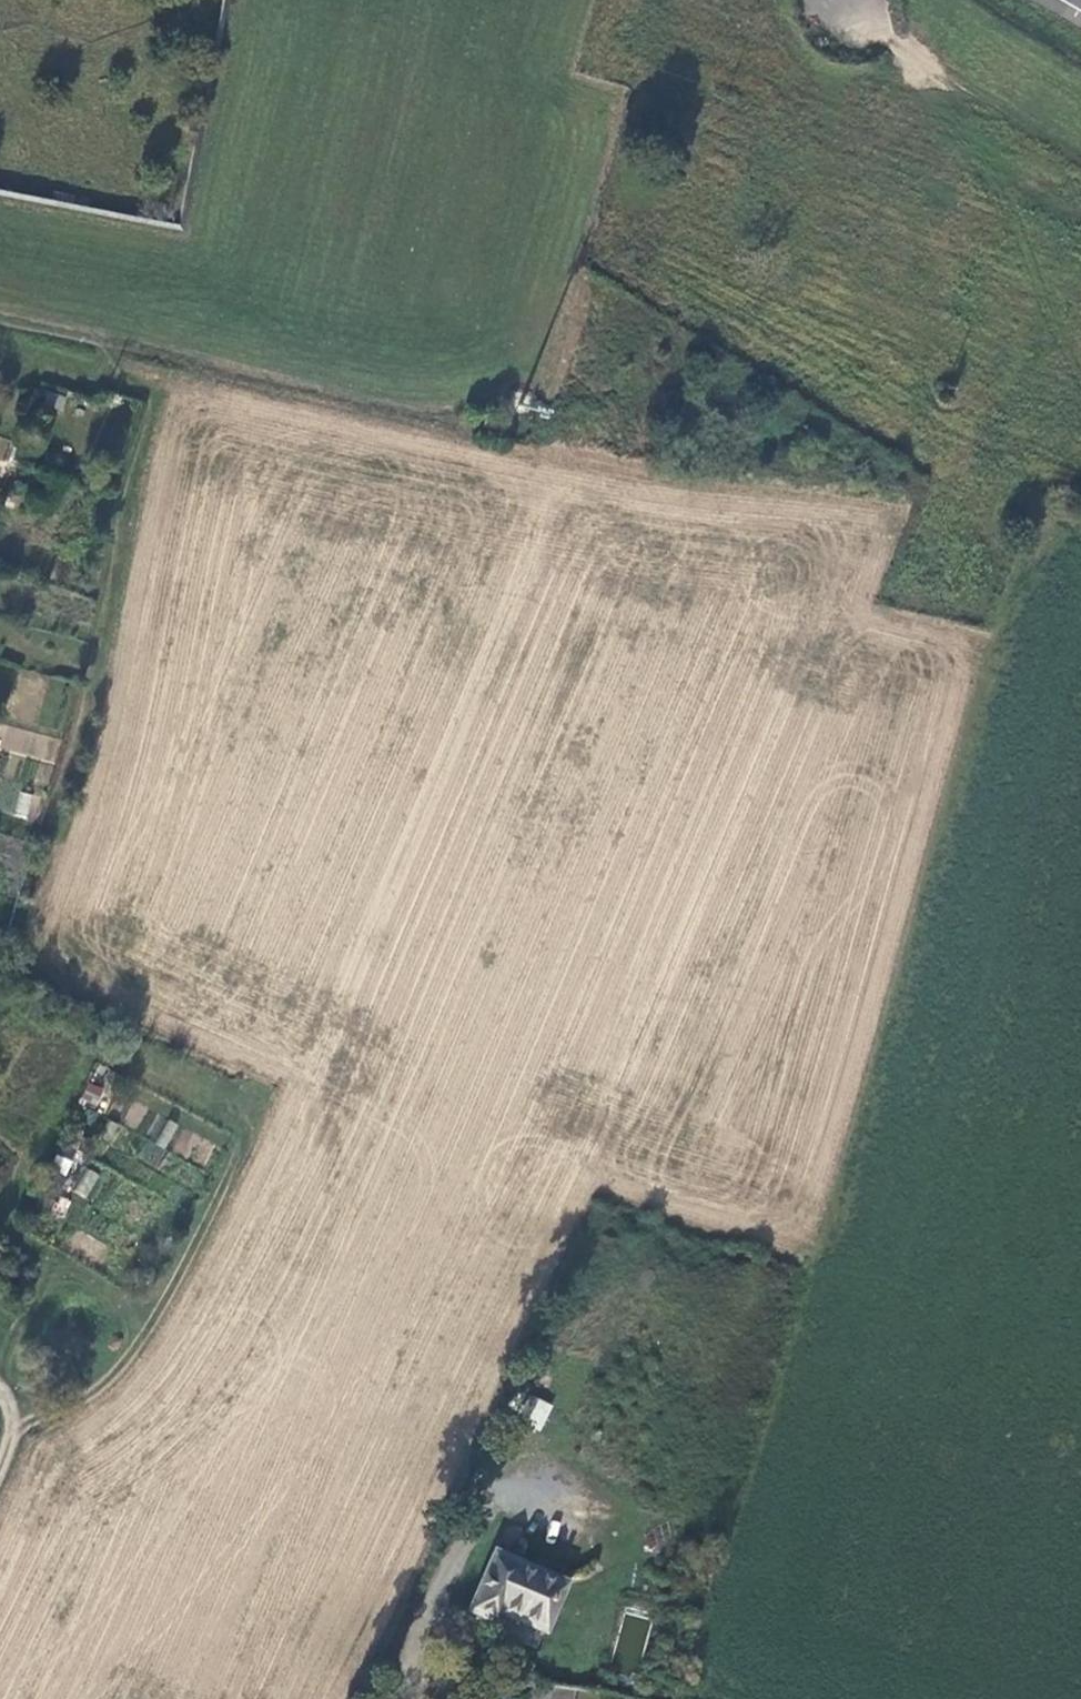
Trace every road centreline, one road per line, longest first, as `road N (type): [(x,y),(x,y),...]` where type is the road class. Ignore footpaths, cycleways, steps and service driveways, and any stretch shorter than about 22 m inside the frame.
road 1 (track): [(0,317),(505,438)]

